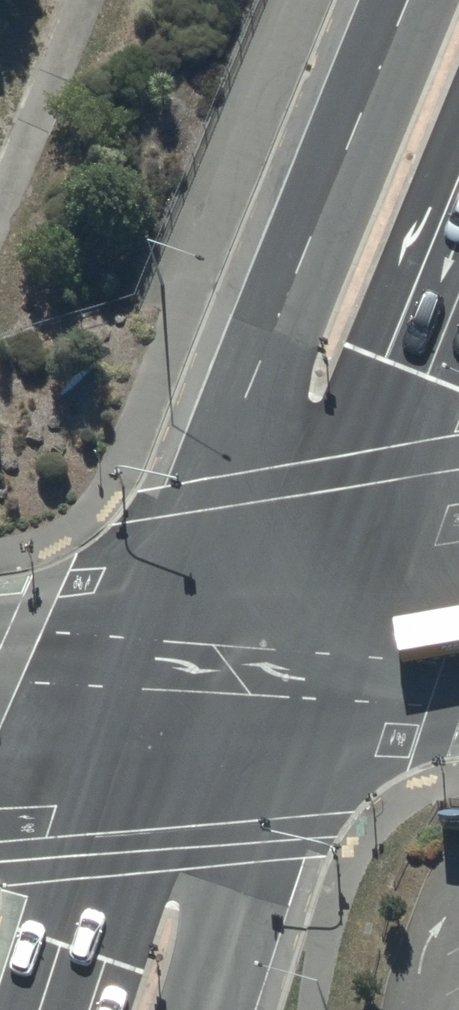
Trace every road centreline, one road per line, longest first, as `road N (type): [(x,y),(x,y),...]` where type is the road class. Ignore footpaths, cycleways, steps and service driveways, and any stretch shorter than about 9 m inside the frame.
road 1 (trunk): [(147,677),(211,490),(416,0)]
road 2 (trunk): [(458,264),(315,670)]
road 3 (trunk): [(315,670),(203,1009)]
road 4 (trunk): [(39,1009),(147,677)]
road 5 (tertiary): [(147,677),(315,670)]
road 6 (tertiary): [(0,690),(147,677)]
road 7 (tertiary): [(315,670),(458,668)]

